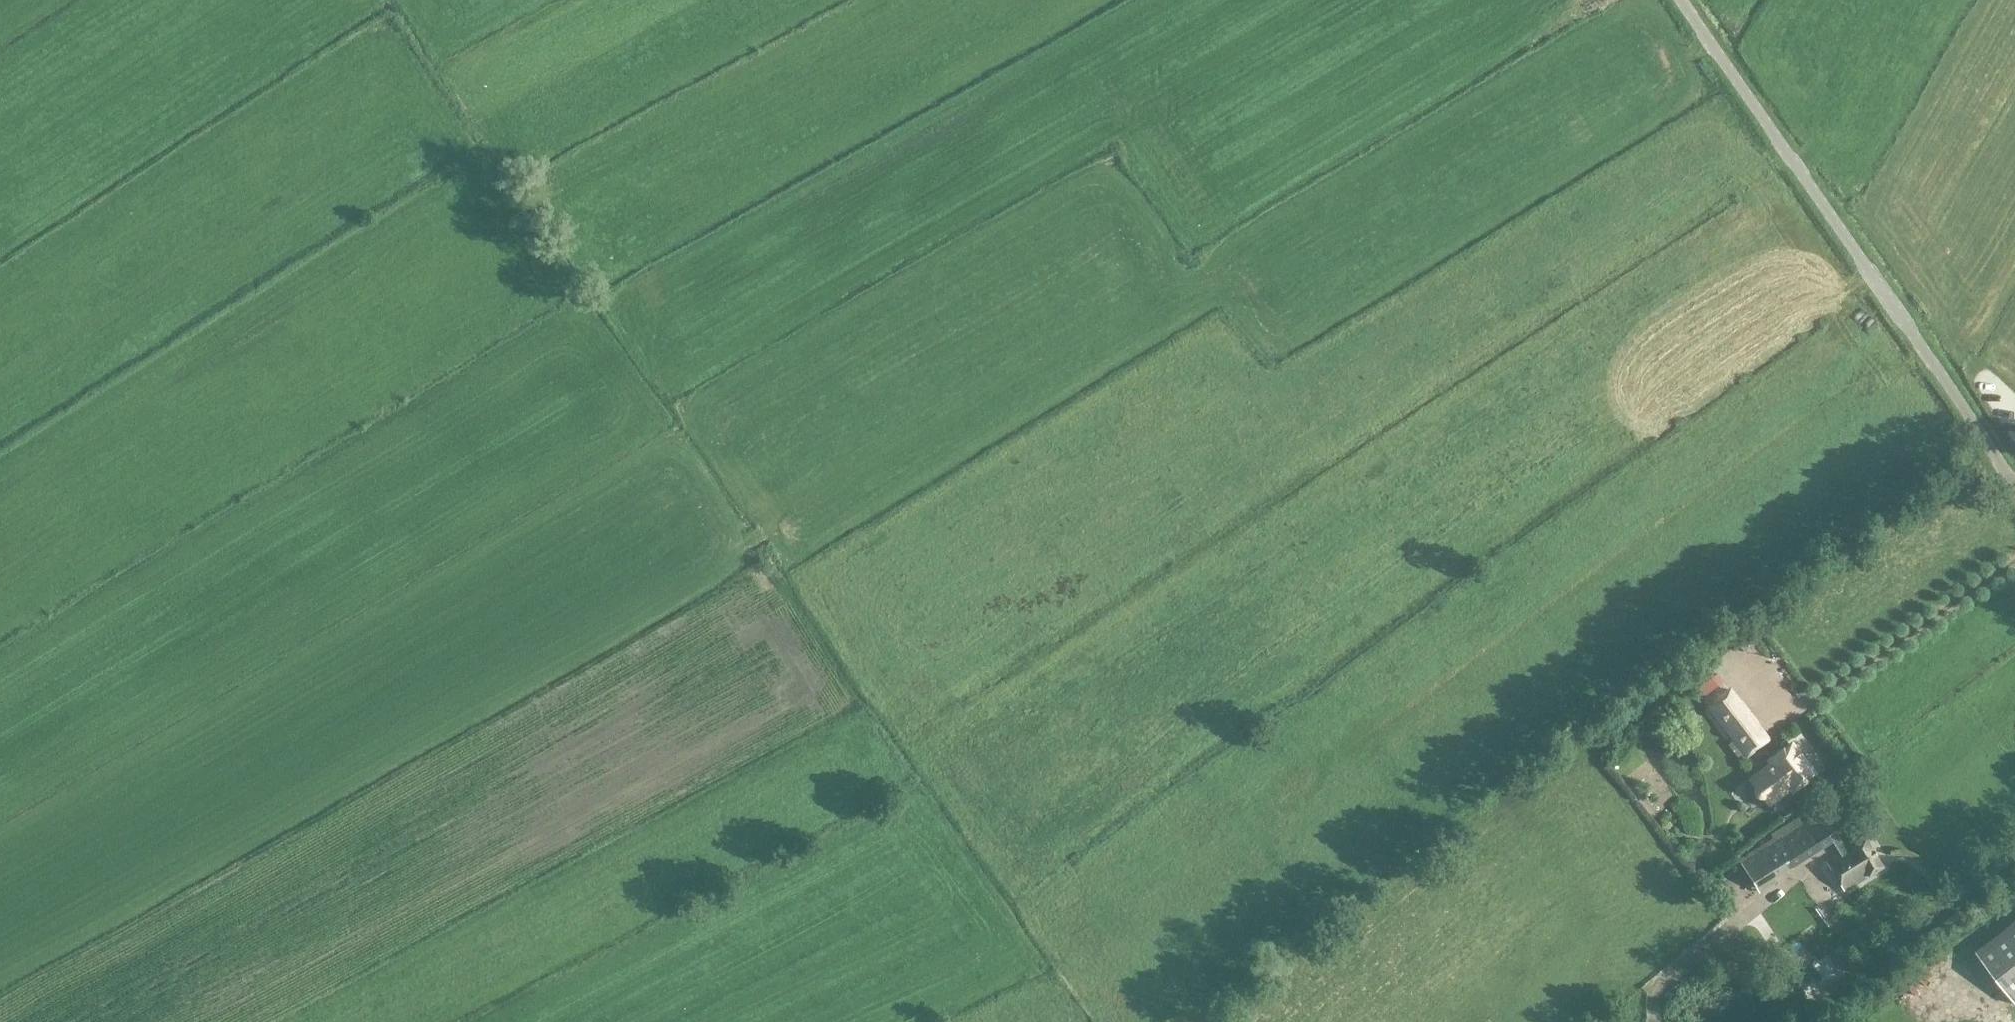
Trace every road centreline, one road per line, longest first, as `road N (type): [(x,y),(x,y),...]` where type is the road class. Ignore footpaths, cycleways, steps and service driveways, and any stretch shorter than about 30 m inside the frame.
road 1 (unclassified): [(2014,483),(1681,0)]

